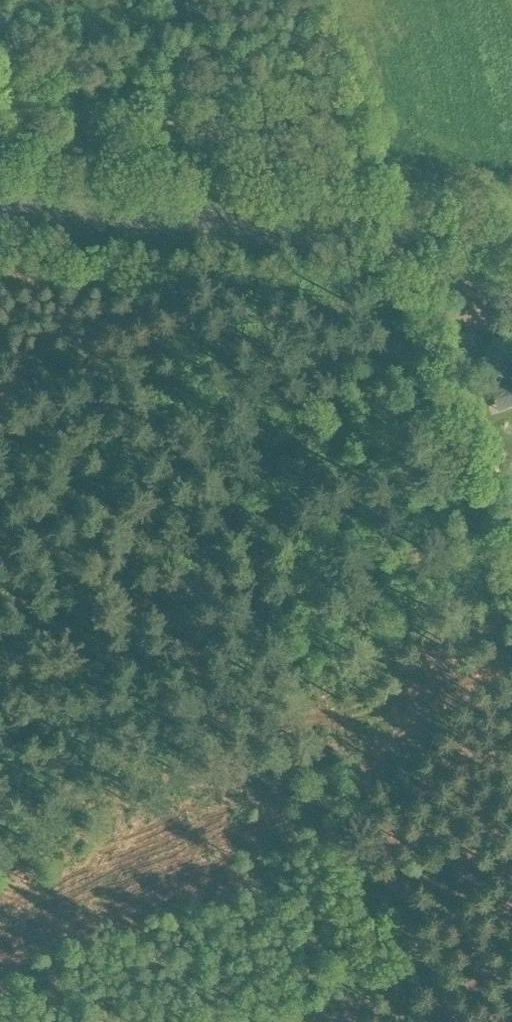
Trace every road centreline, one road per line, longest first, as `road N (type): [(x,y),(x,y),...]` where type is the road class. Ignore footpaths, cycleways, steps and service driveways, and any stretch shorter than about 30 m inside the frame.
road 1 (tertiary): [(511,243),(0,203)]

